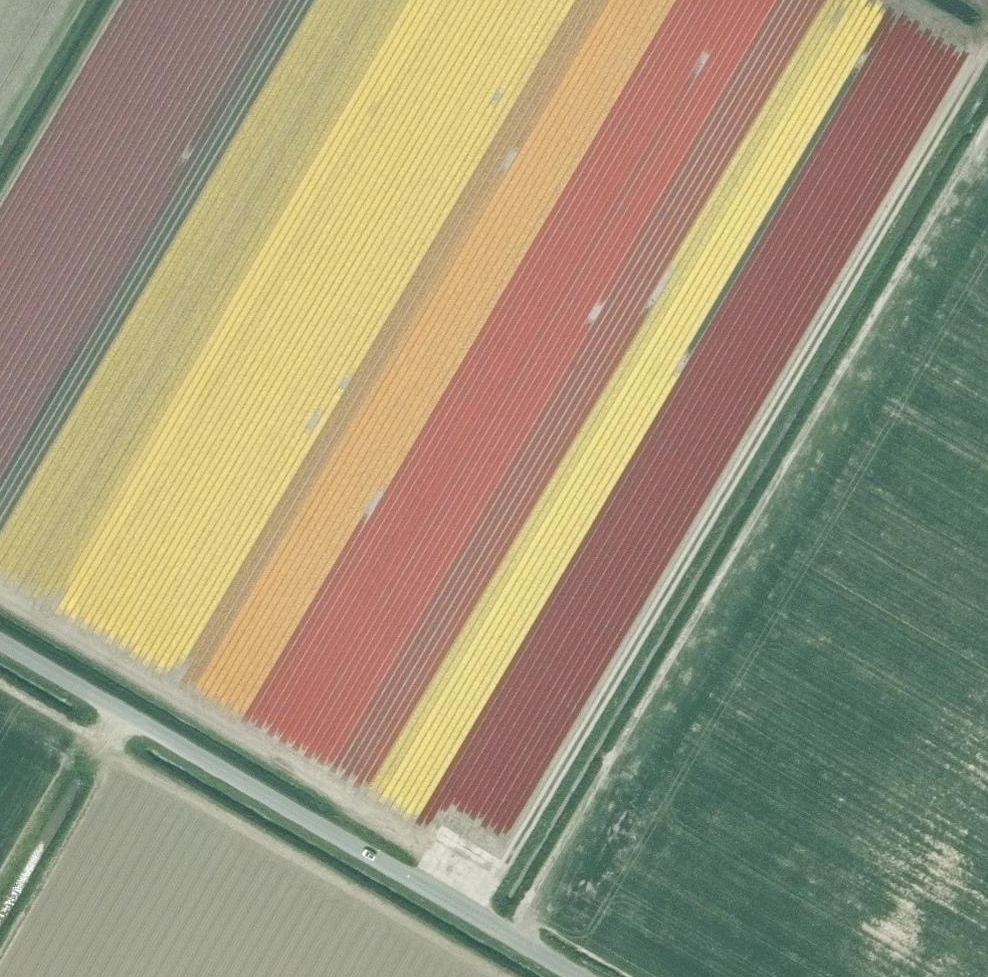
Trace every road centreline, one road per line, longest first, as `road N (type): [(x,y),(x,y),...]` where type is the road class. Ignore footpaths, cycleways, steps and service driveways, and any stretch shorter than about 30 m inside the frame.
road 1 (track): [(980,62),(474,917)]
road 2 (unclassified): [(579,976),(0,642)]

